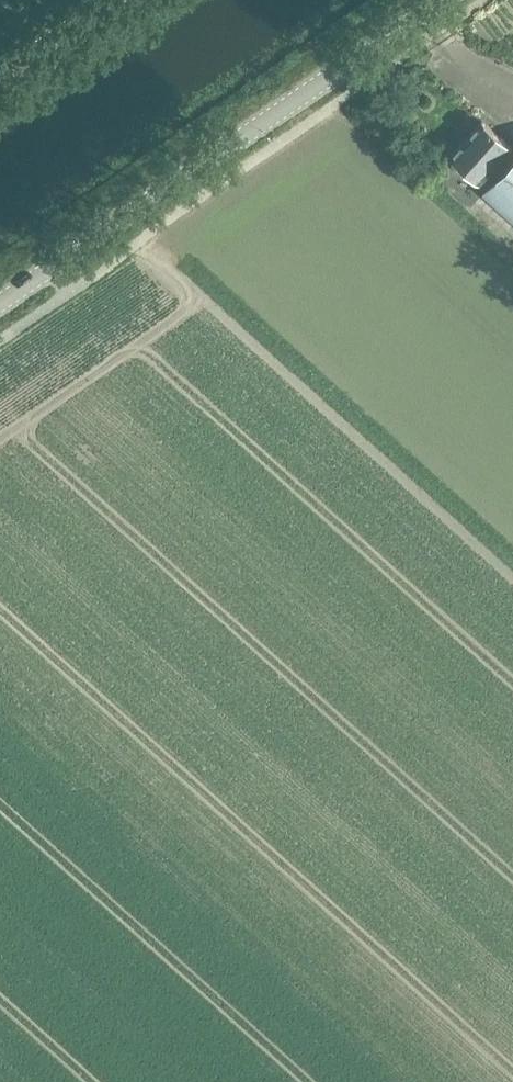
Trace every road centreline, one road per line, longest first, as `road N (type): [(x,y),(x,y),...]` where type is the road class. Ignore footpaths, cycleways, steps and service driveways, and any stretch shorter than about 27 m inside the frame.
road 1 (tertiary): [(0,304),(444,0)]
road 2 (unclassified): [(0,74),(107,0)]

